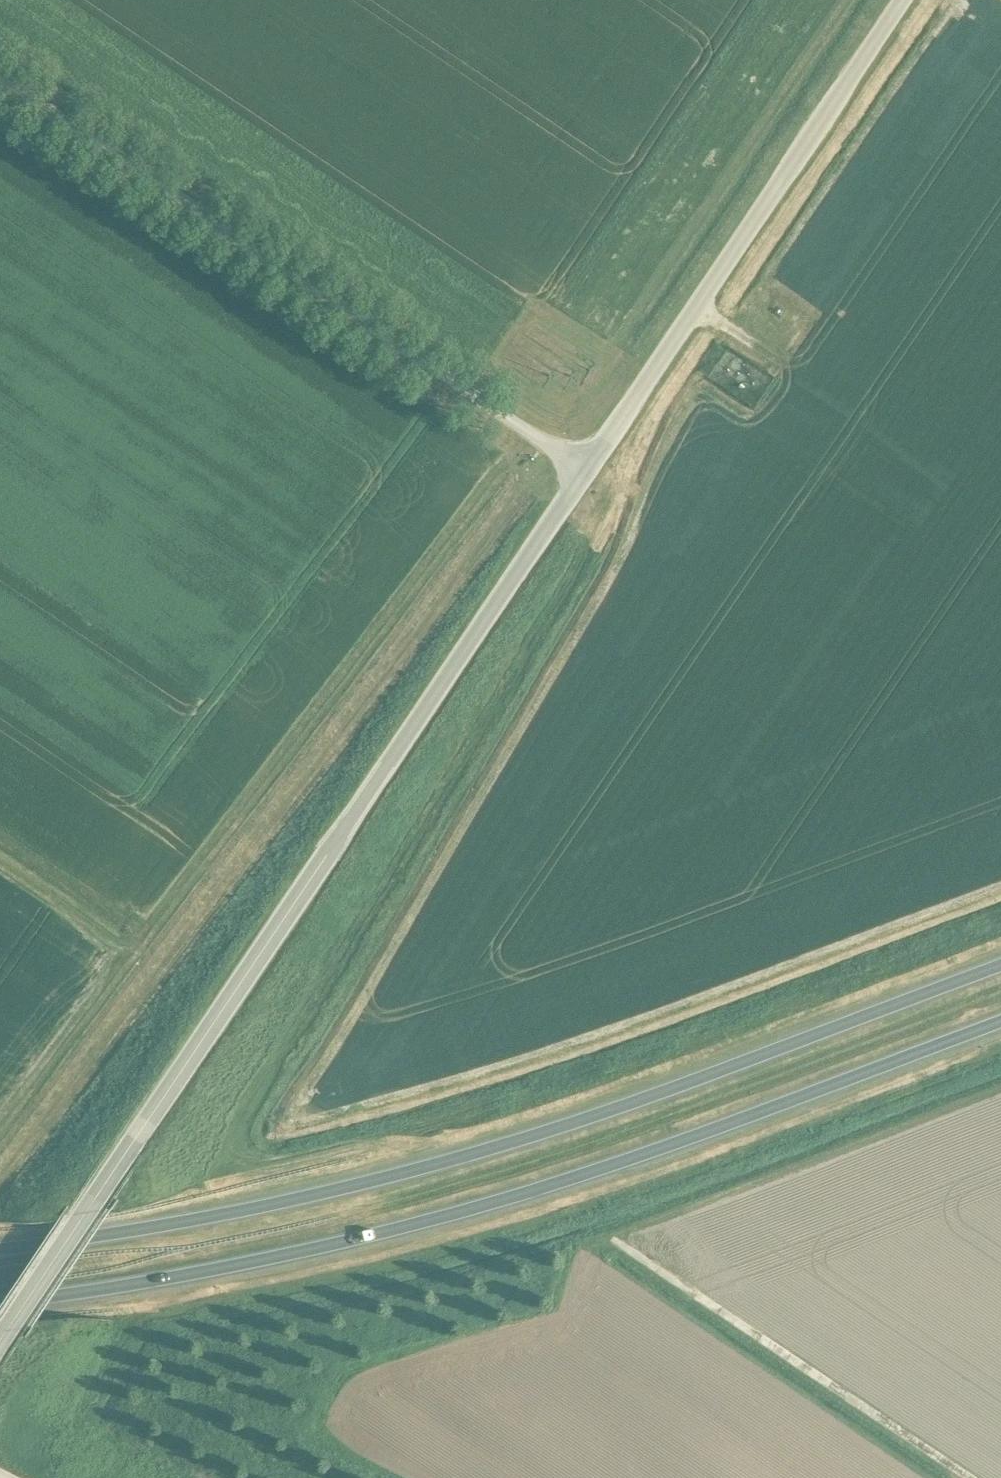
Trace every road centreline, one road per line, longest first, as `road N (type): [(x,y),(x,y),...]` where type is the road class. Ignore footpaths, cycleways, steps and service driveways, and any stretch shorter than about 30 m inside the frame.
road 1 (unclassified): [(0,1339),(902,0)]
road 2 (trunk): [(1000,963),(606,1111),(420,1169),(180,1222),(0,1249)]
road 3 (trunk): [(0,1304),(310,1250),(428,1219),(619,1164),(1000,1020)]

